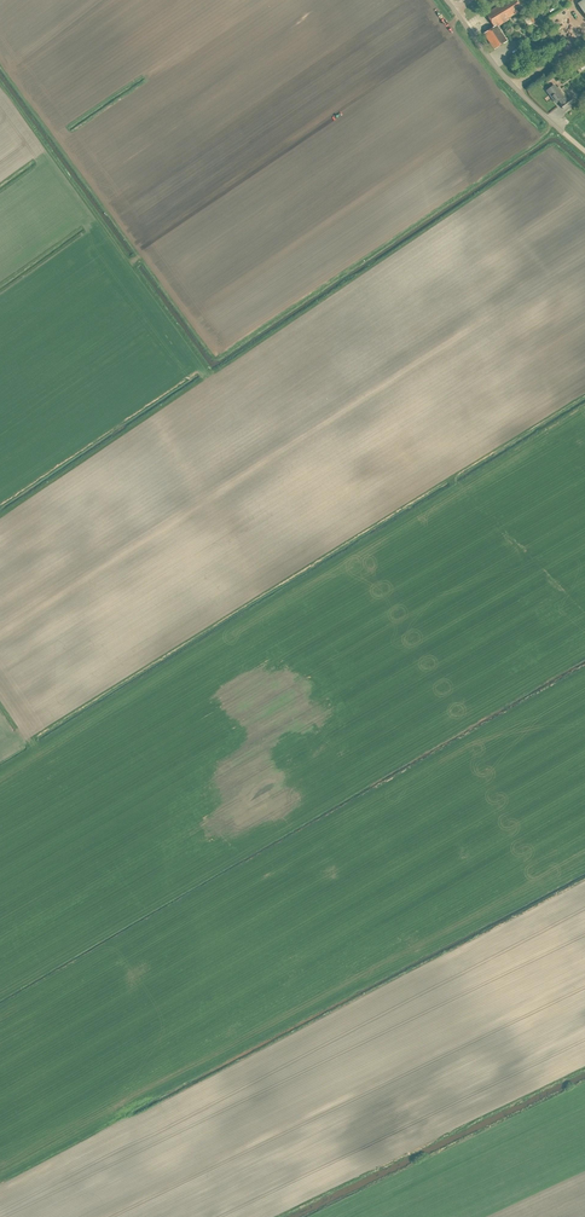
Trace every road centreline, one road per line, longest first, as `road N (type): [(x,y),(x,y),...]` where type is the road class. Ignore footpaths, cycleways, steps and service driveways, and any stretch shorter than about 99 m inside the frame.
road 1 (unclassified): [(584,152),(510,83),(447,0)]

